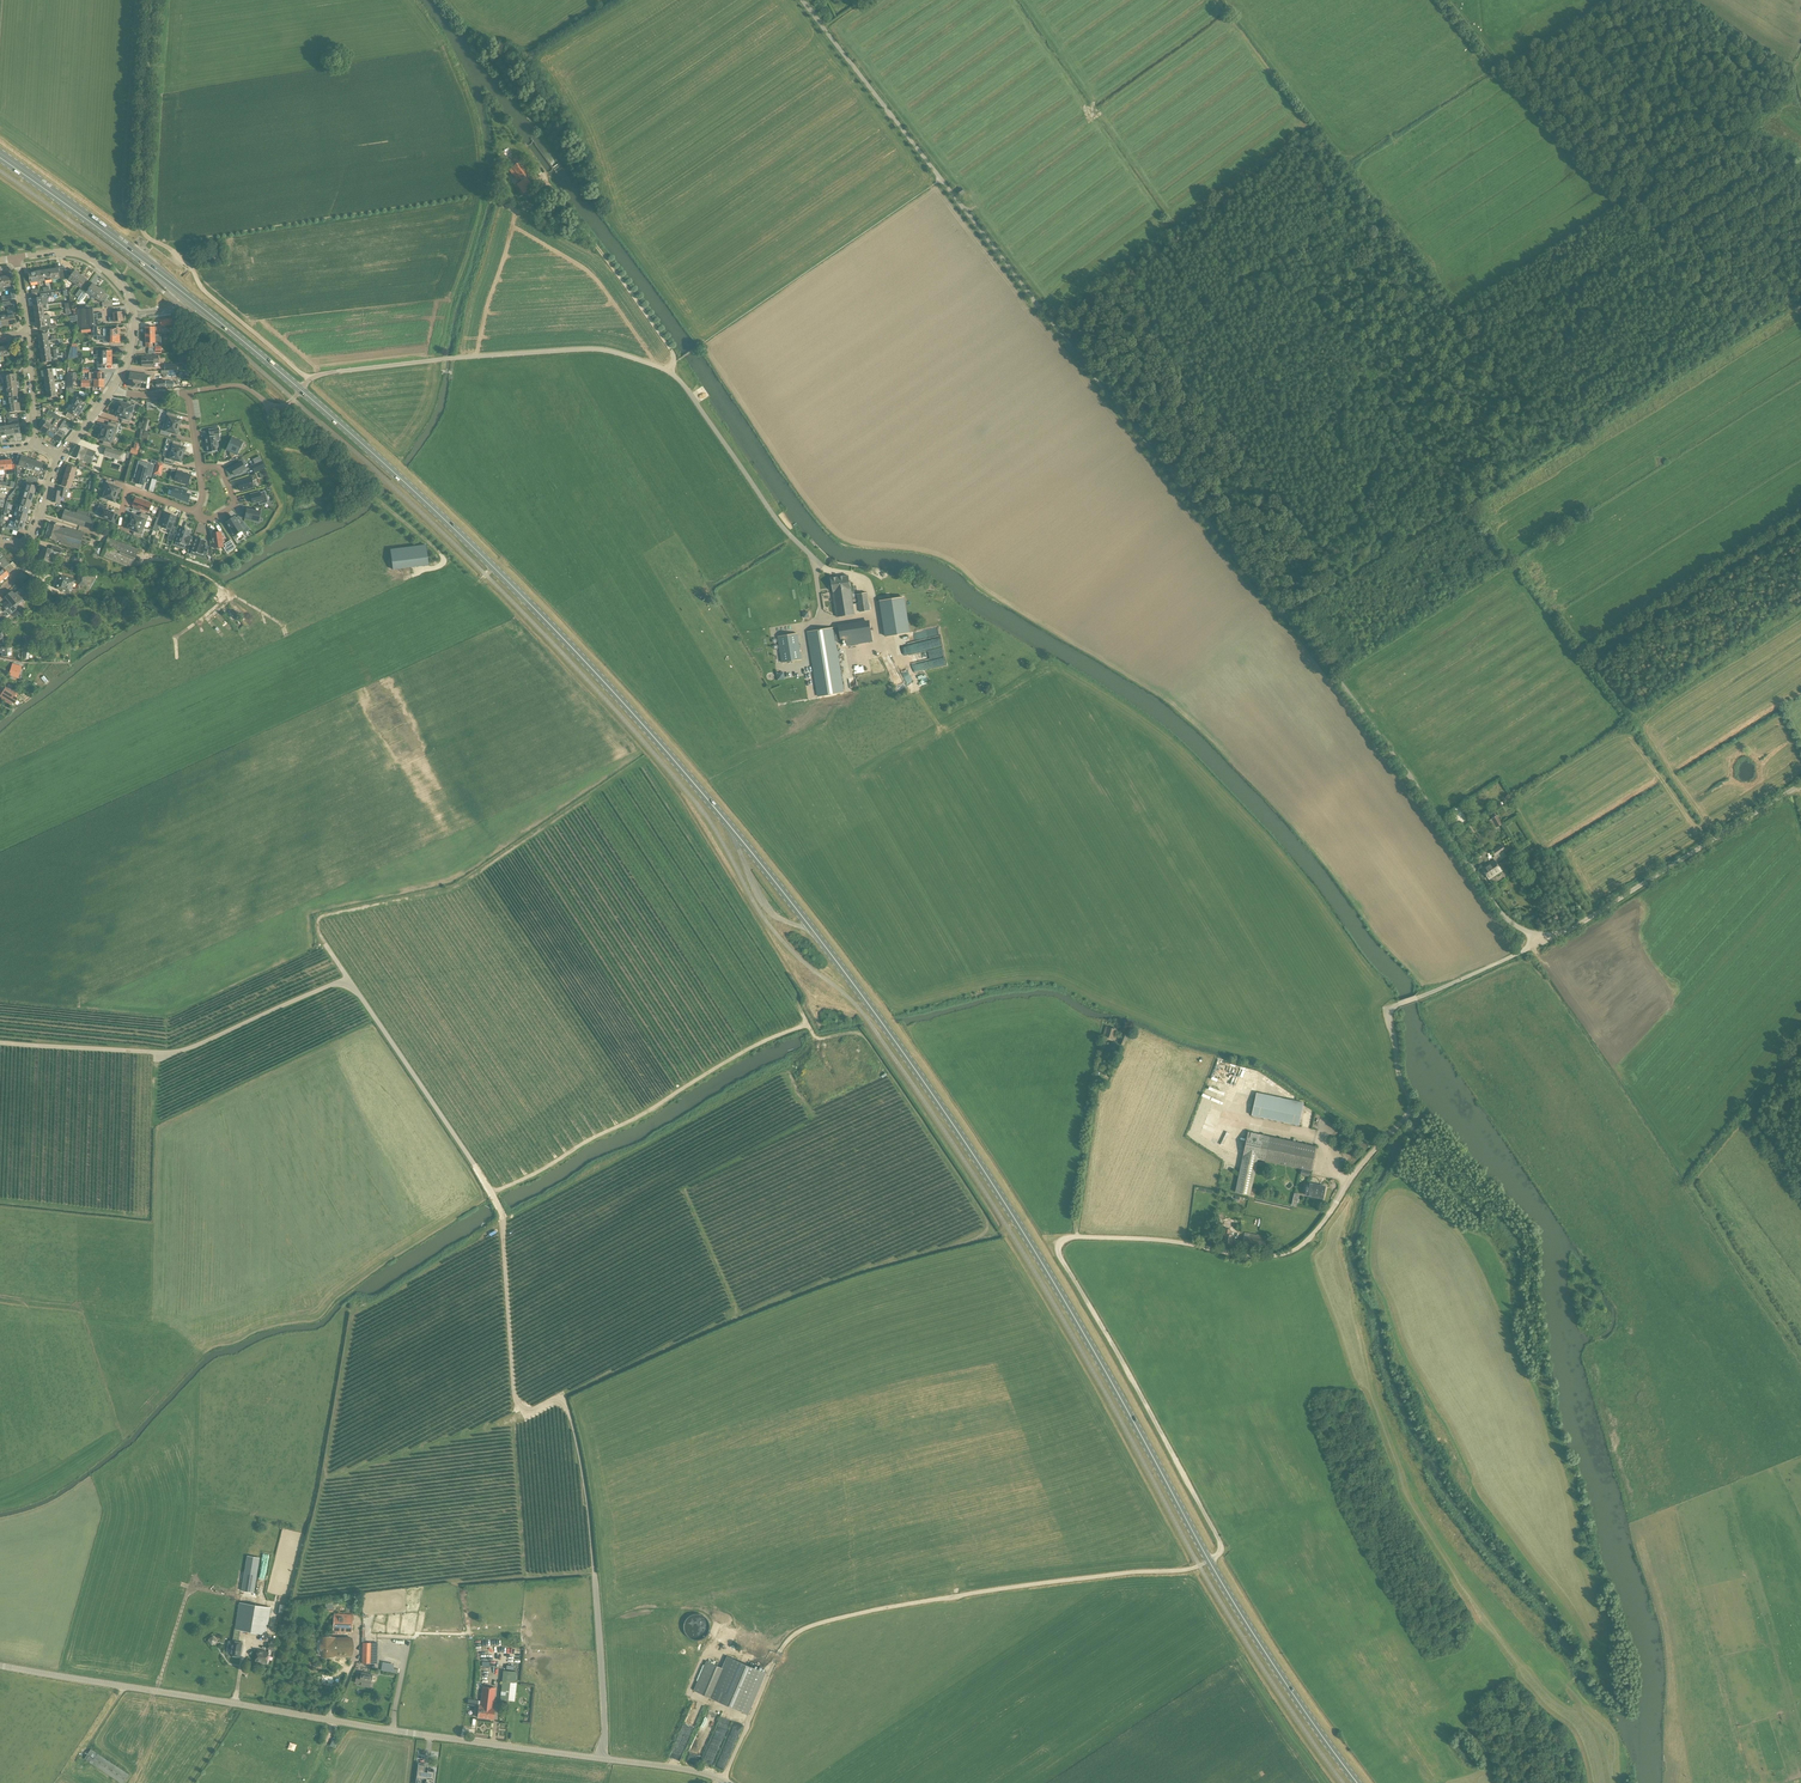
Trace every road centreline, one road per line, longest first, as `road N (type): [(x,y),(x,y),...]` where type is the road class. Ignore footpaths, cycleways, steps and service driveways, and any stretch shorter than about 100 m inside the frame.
road 1 (primary): [(1210,1561),(981,1166),(811,928),(623,702),(417,492),(301,390)]
road 2 (unclassified): [(1533,933),(1502,915),(1341,684),(801,0)]
road 3 (track): [(326,1479),(517,1418),(504,1218),(349,980),(170,1052),(0,1043)]
road 4 (tertiary): [(728,1782),(683,1769),(0,1666)]
road 5 (unclassified): [(301,390),(327,373),(437,359),(582,349),(625,356),(676,377),(803,549)]
road 6 (track): [(723,1780),(780,1651),(808,1627),(986,1592),(1182,1571)]
road 7 (track): [(1563,444),(1484,340),(1484,323),(1610,238),(1623,208),(1621,161),(1630,146),(1708,101),(1748,60)]
road 8 (track): [(1284,616),(1738,333)]
road 9 (unclassified): [(1319,1227),(1411,1108),(1392,1008),(1524,950),(1533,933)]
road 10 (track): [(517,1418),(552,1401),(568,1409),(574,1428),(594,1566),(603,1759)]
road 11 (track): [(1210,1561),(1222,1551),(1219,1538),(1058,1251),(1060,1240),(1077,1237)]
road 12 (unclassified): [(1533,933),(1573,927),(1800,784)]
road 13 (unclassified): [(190,266),(141,224),(151,0)]
road 14 (track): [(265,401),(282,447),(362,486),(446,560),(414,570)]
road 15 (primary): [(1358,1782),(1210,1561)]
road 16 (track): [(1077,1237),(1274,1256),(1319,1227)]
road 17 (primary): [(0,158),(186,295)]
road 18 (track): [(1800,1347),(1694,1183)]
road 19 (track): [(1077,1237),(1099,1066)]
road 20 (track): [(309,380),(209,294),(190,266)]
road 21 (track): [(462,1740),(474,1662),(461,1592)]
road 22 (primary): [(301,390),(186,295)]
road 23 (track): [(520,1629),(377,1635)]
road 24 (unclassified): [(188,394),(238,386),(279,407),(301,390)]

